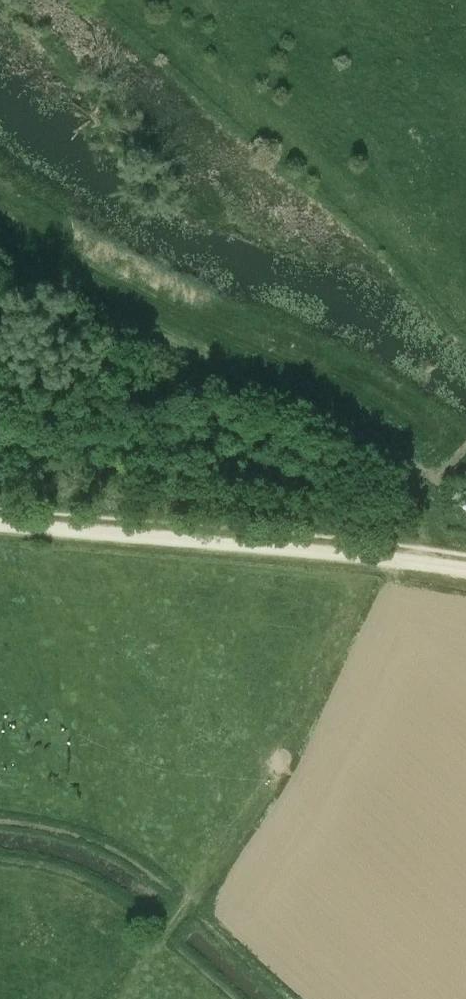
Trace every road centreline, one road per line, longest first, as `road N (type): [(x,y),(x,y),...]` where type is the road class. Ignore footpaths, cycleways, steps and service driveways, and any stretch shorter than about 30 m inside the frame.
road 1 (track): [(0,519),(327,549),(465,571)]

